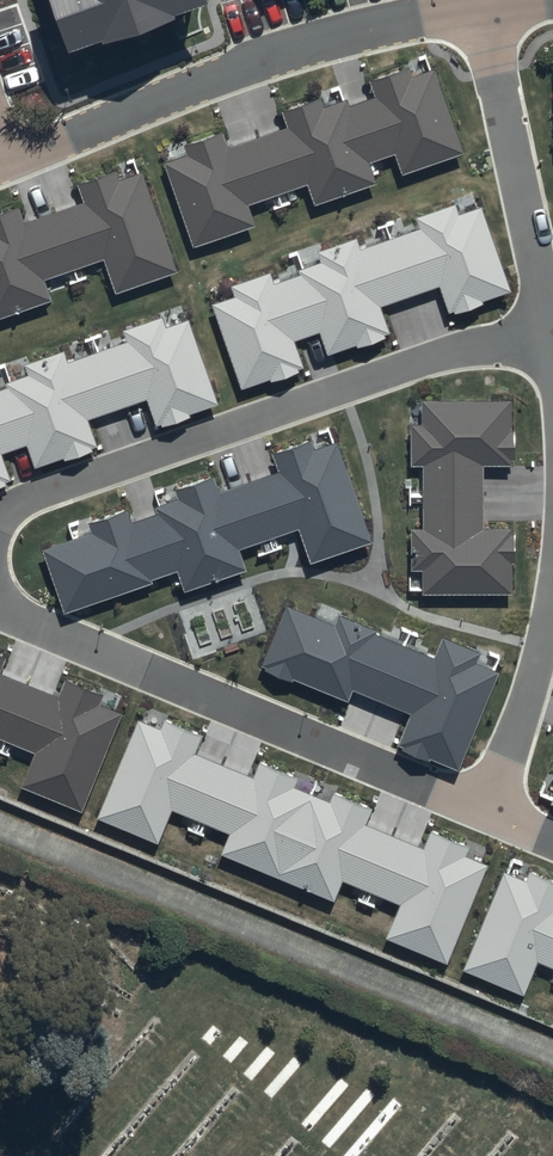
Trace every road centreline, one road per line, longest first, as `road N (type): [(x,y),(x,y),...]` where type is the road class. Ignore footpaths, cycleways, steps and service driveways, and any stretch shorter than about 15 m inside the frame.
road 1 (track): [(552,1040),(0,813)]
road 2 (residential): [(0,535),(34,505),(548,333)]
road 3 (residential): [(0,613),(492,819)]
road 4 (residential): [(483,13),(309,56),(0,167)]
road 5 (residential): [(483,13),(548,333)]
road 6 (residential): [(552,629),(492,819)]

